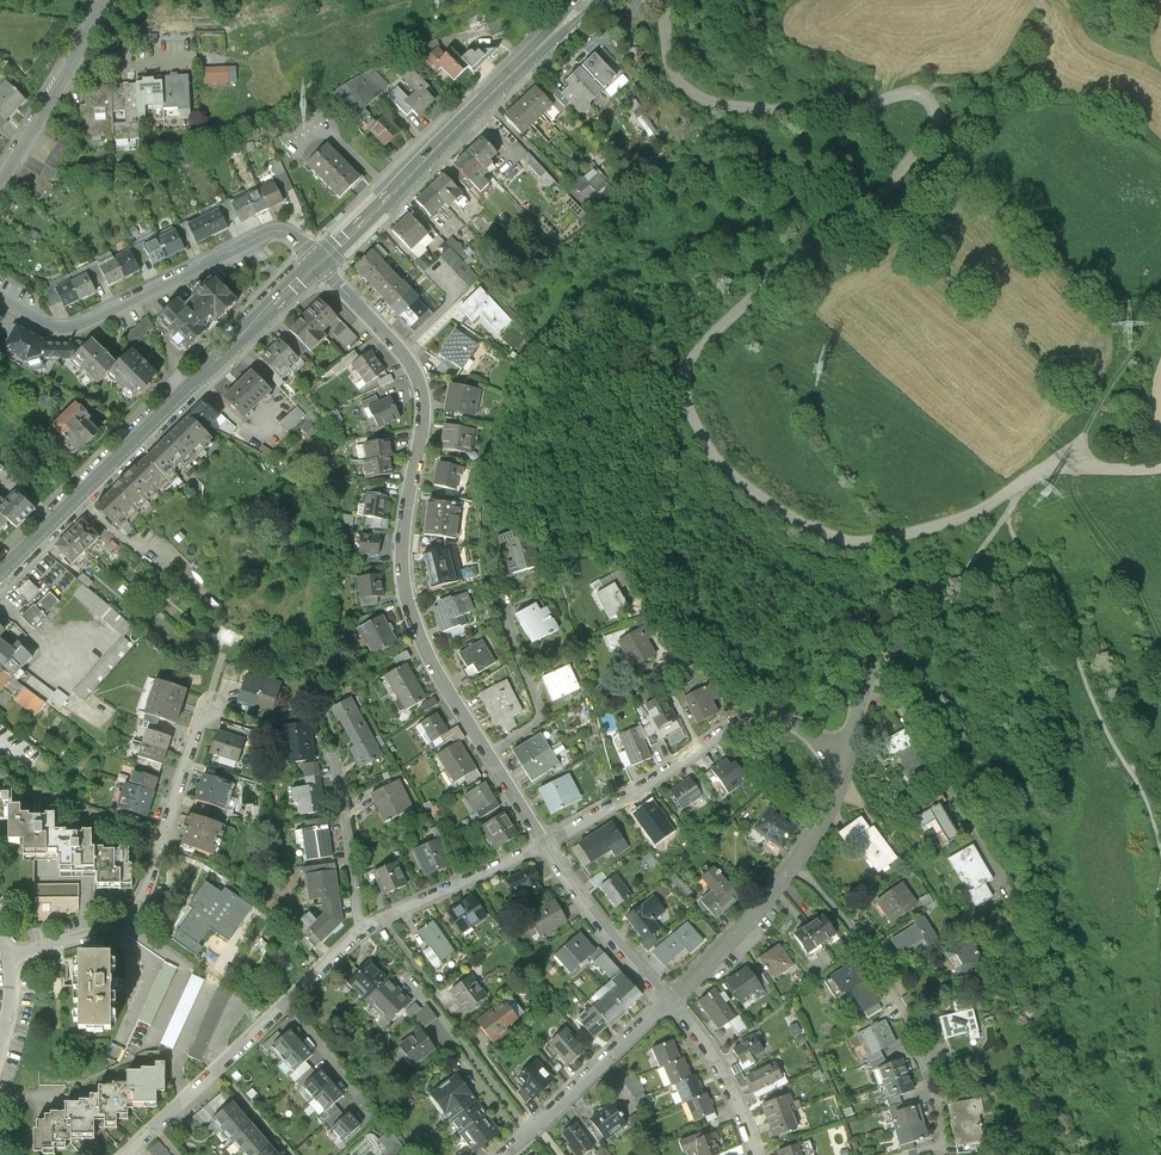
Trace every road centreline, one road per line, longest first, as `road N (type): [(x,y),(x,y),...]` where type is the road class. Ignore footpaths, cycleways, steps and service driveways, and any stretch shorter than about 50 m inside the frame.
road 1 (unclassified): [(659,0),(668,66),(703,100),(834,113),(919,93),(935,114),(908,167),(859,215),(726,309),(704,337),(683,386),(691,420),(716,463),(806,527),(865,544),(959,521),(1074,462)]
road 2 (residential): [(319,266),(416,377),(422,432),(401,553),(412,619),(433,669),(544,846)]
road 3 (secondary): [(0,573),(319,266)]
road 4 (secondary): [(588,0),(319,266)]
road 5 (track): [(1160,850),(1061,613),(1011,538),(1007,513)]
road 6 (residential): [(903,1154),(942,1141),(936,1102),(902,1011),(843,918),(790,866)]
road 7 (residential): [(319,266),(277,231),(63,331),(0,299)]
road 8 (residential): [(5,959),(100,933),(125,917),(141,896),(210,710)]
road 9 (residential): [(827,753),(785,718),(737,723),(544,846)]
road 10 (residential): [(128,1154),(362,929)]
road 11 (track): [(1160,734),(1109,611),(1108,559),(1052,467)]
road 12 (track): [(919,93),(1001,97),(1111,119),(1160,155)]
road 13 (residential): [(511,1154),(668,1002)]
road 14 (residential): [(0,182),(106,0)]
road 15 (track): [(1007,513),(927,625),(872,670)]
road 16 (residential): [(362,929),(544,846)]
road 17 (residential): [(544,846),(668,1002)]
road 18 (residential): [(668,1002),(790,866)]
road 19 (residential): [(668,1002),(712,1057),(755,1154)]
road 20 (residential): [(362,929),(334,756)]
road 21 (track): [(1074,462),(1160,311)]
road 22 (residential): [(790,866),(831,804),(827,753)]

